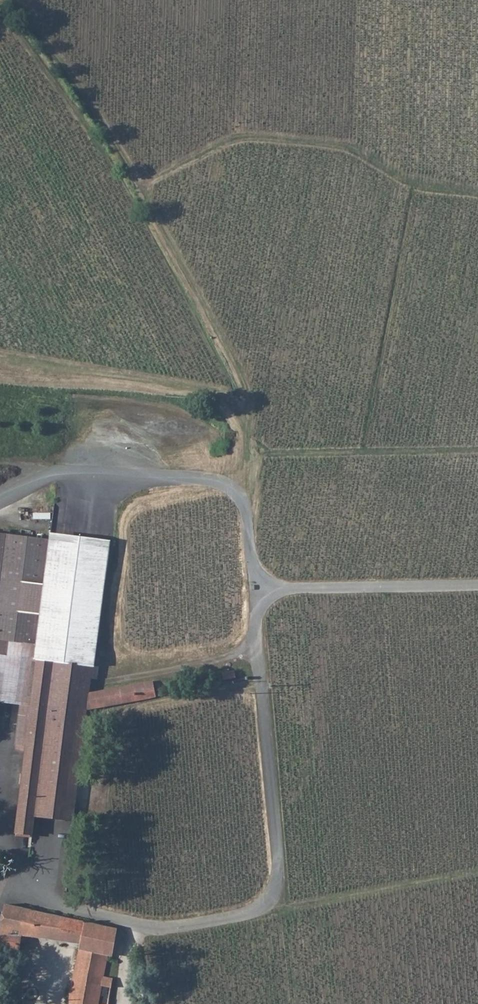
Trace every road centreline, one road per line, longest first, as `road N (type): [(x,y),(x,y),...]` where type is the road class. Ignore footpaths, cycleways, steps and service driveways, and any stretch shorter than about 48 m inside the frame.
road 1 (unclassified): [(477,587),(257,593),(276,886),(247,914),(138,933)]
road 2 (track): [(17,0),(115,143),(237,369),(249,412),(238,494)]
road 3 (track): [(0,30),(11,24),(105,151),(226,372)]
road 4 (track): [(477,193),(418,183),(349,146),(246,138),(138,186)]
road 5 (track): [(249,412),(193,390),(0,359)]
road 6 (track): [(477,451),(246,454)]
road 7 (track): [(266,904),(290,908),(477,872)]

